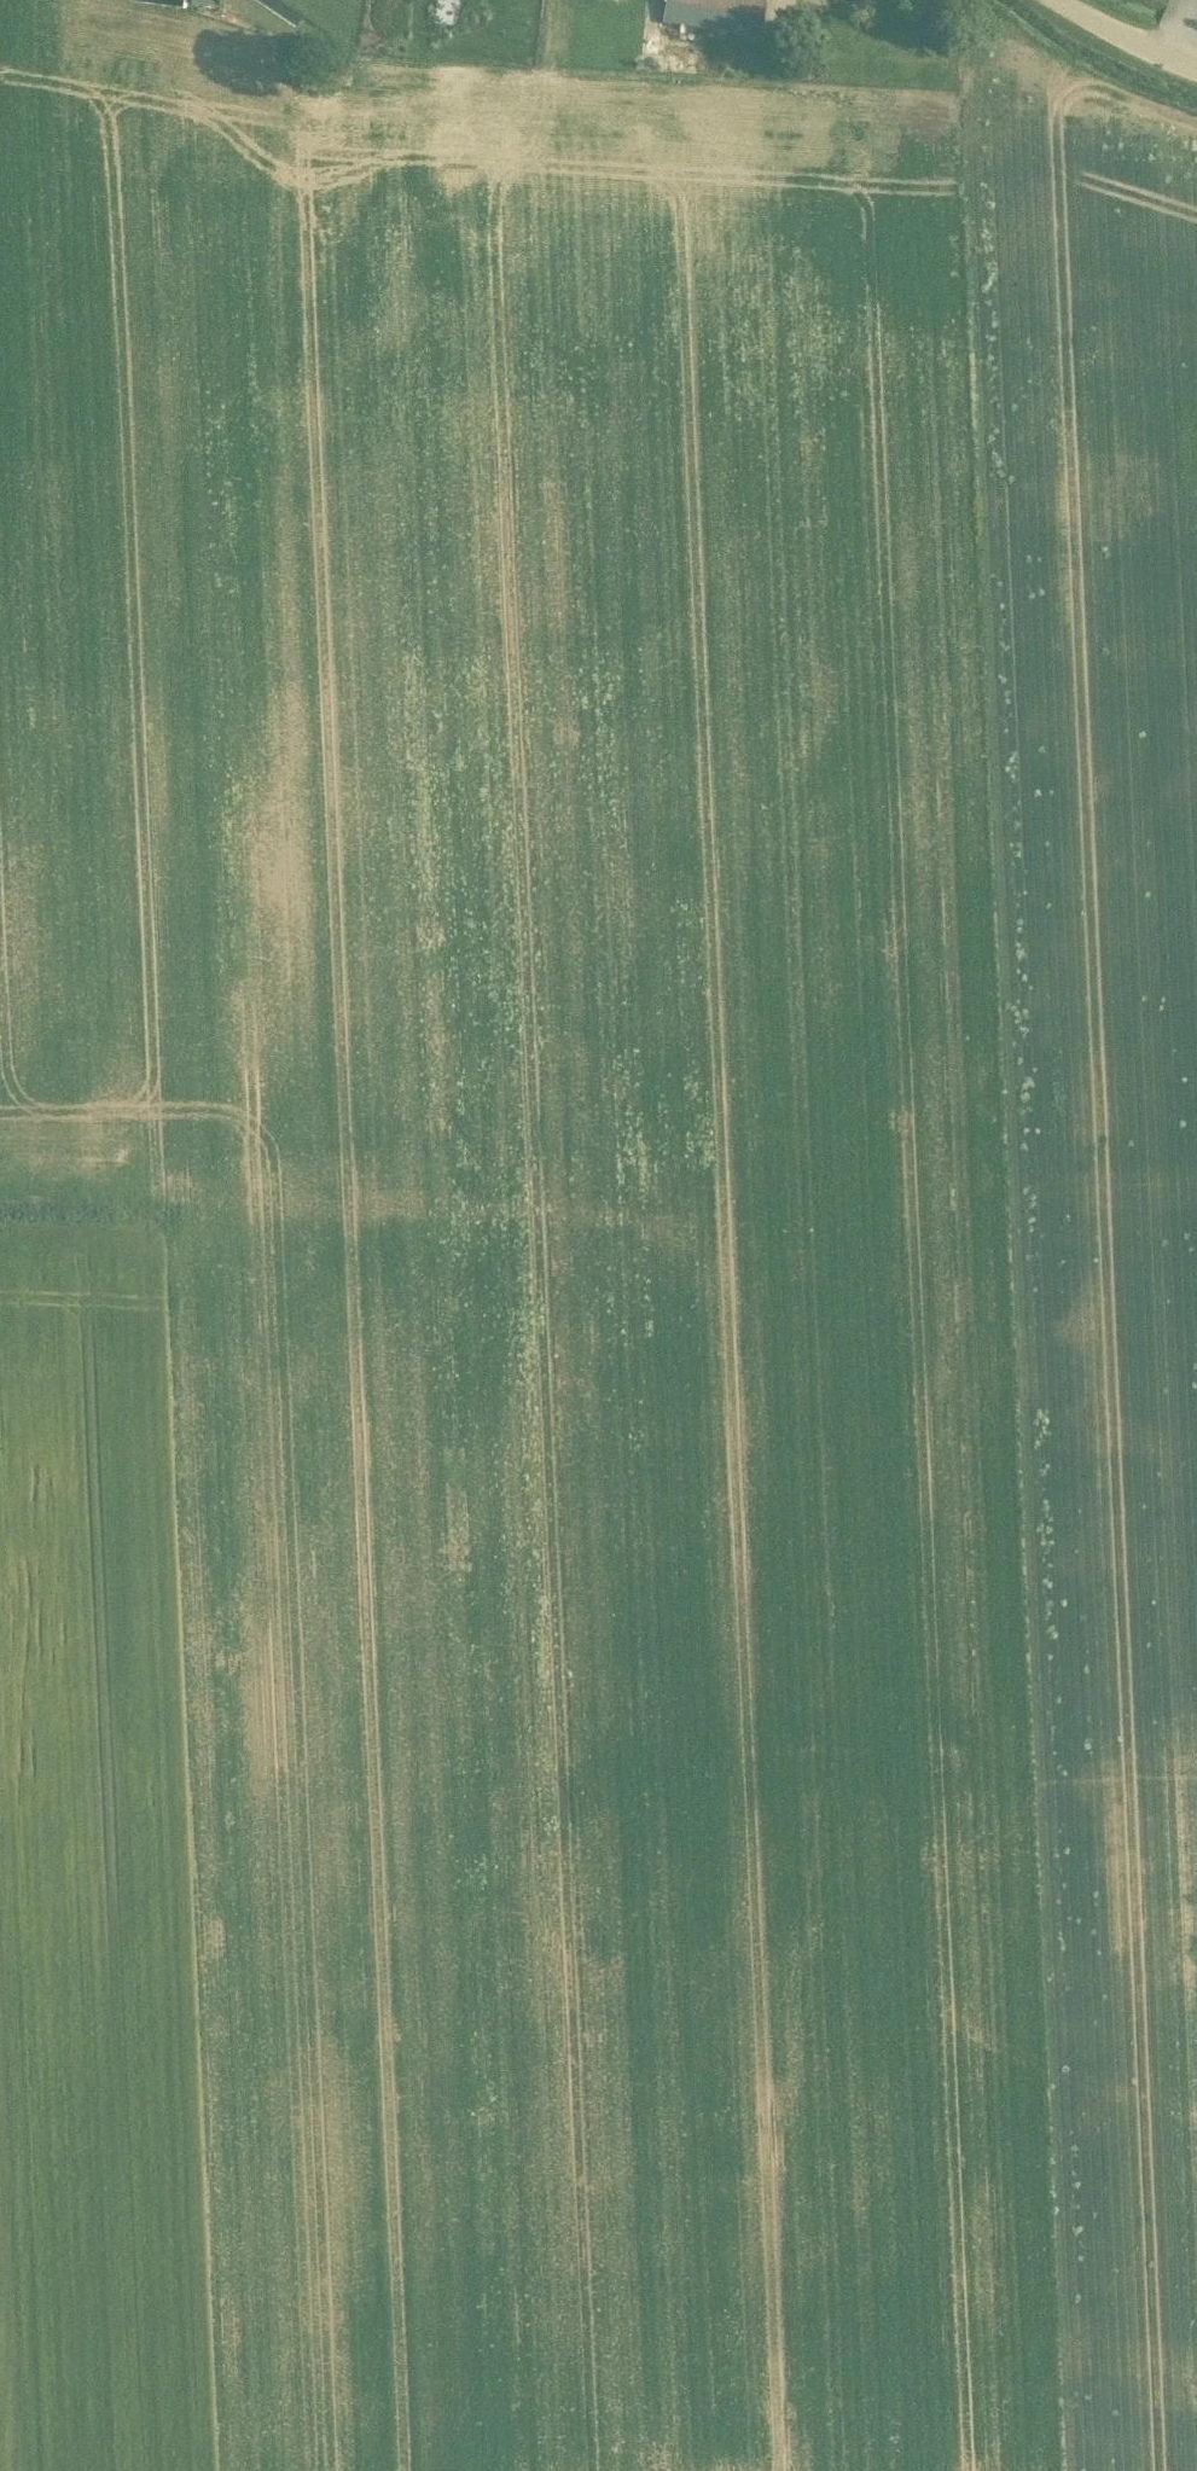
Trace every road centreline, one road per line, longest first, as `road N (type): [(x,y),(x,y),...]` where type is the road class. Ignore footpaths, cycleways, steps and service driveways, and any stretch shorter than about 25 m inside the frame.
road 1 (unclassified): [(1196,63),(1070,0)]

